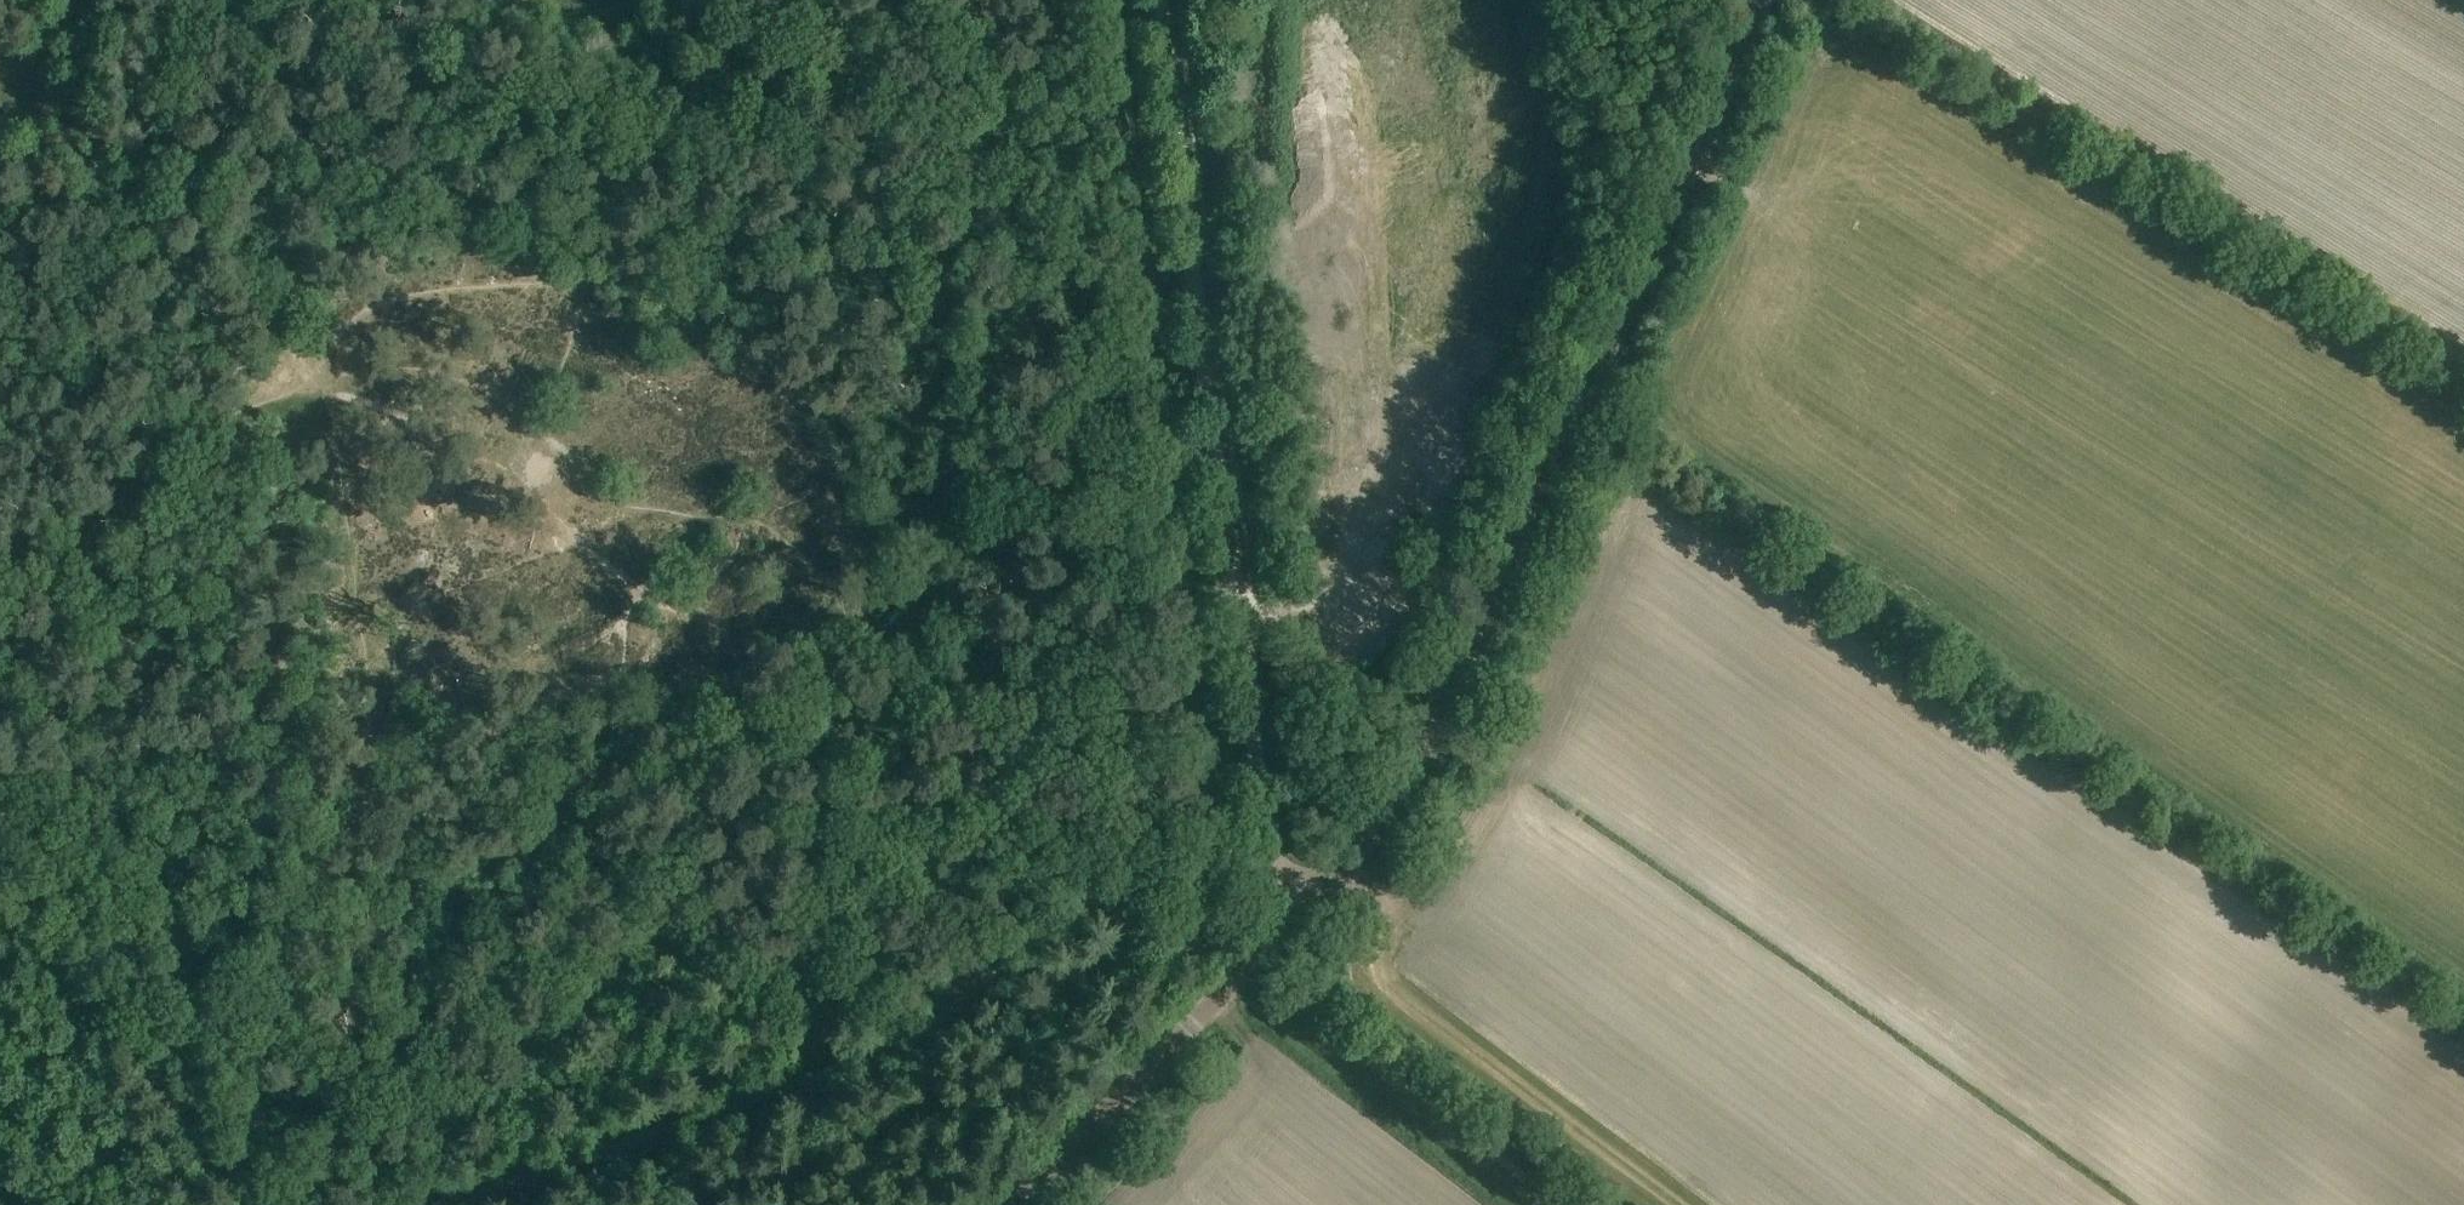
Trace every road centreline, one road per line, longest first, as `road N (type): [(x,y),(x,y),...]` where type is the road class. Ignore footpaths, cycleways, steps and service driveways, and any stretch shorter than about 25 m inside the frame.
road 1 (unclassified): [(1312,899),(1374,829),(1428,745),(1759,0)]
road 2 (track): [(1236,585),(1162,0)]
road 3 (unclassified): [(1017,1204),(1312,899)]
road 4 (unclassified): [(1312,899),(1267,844),(1236,585)]

